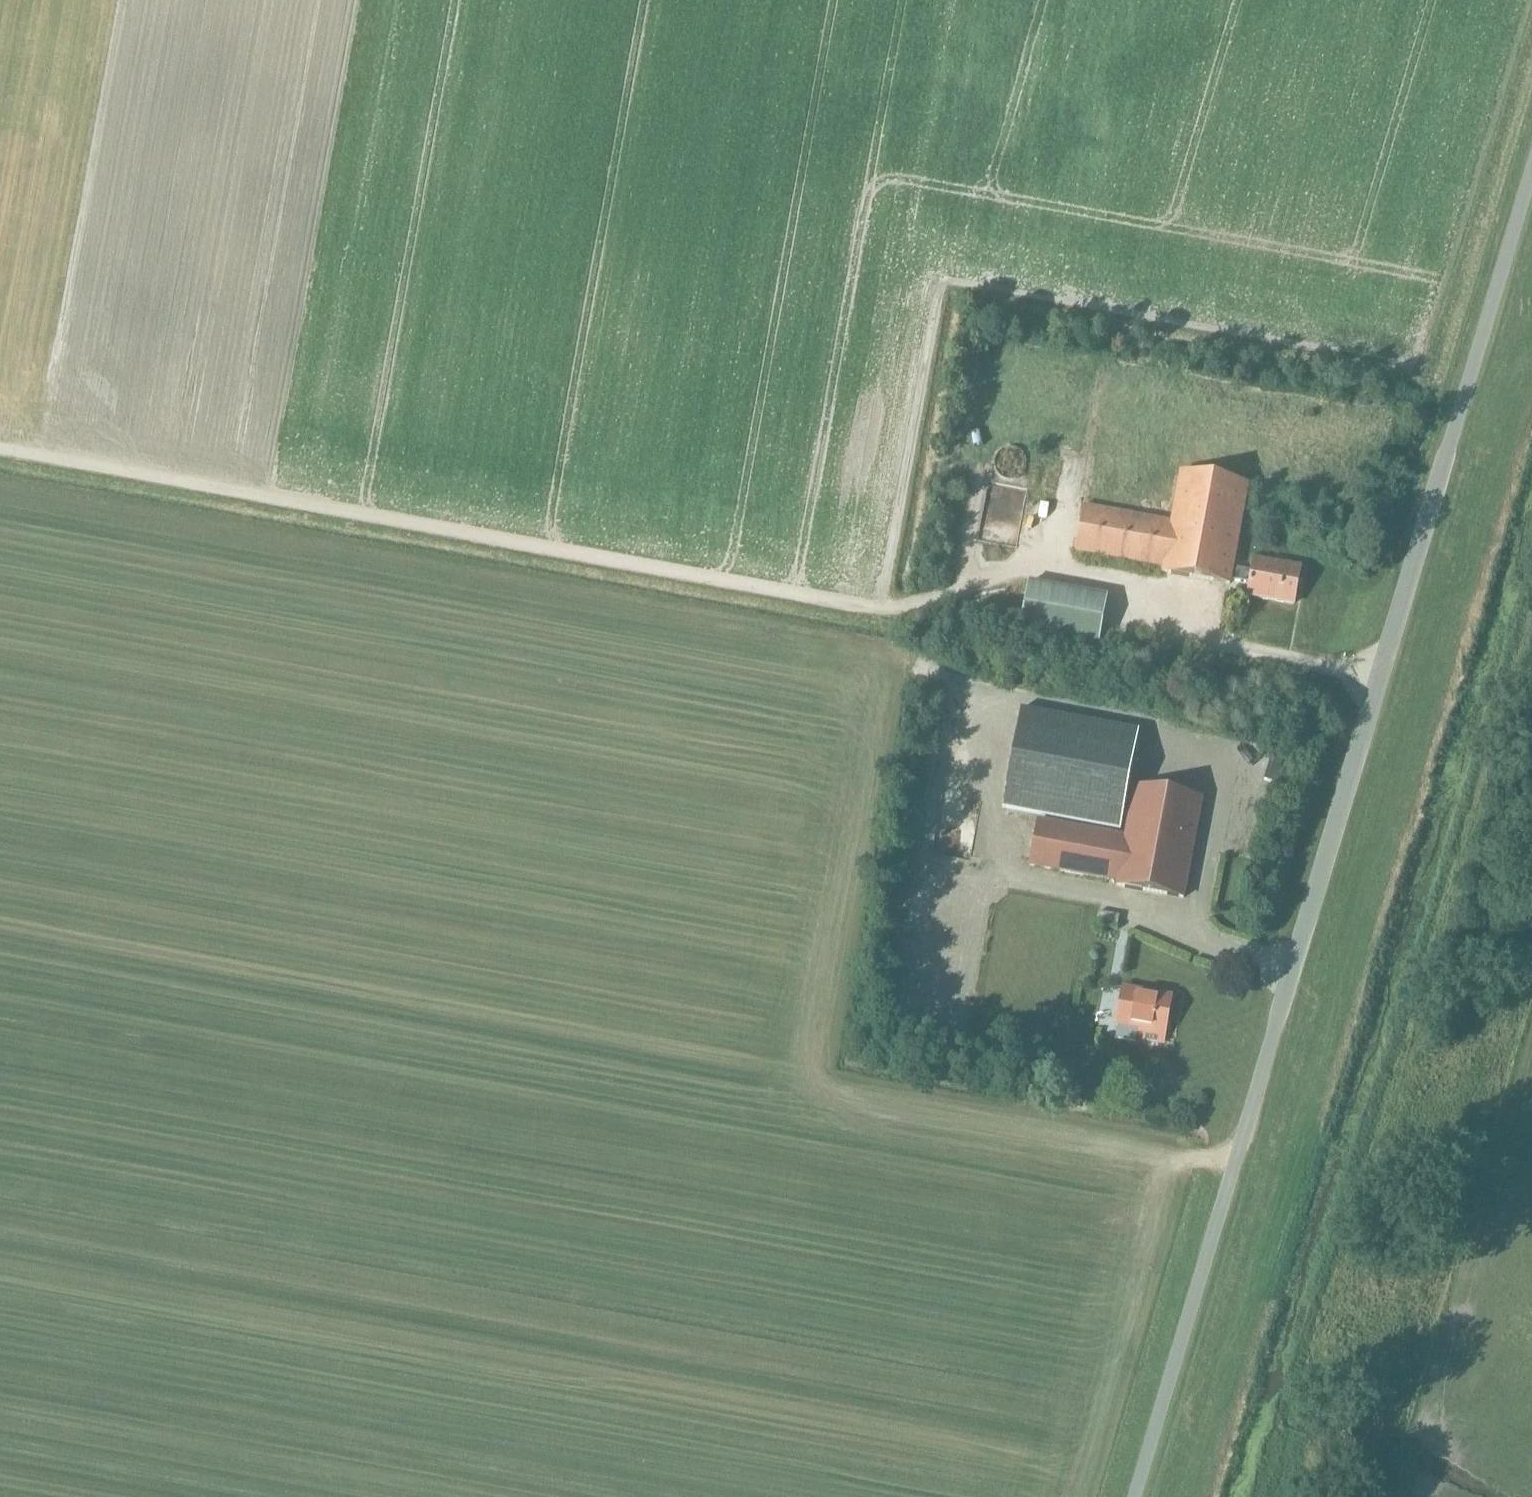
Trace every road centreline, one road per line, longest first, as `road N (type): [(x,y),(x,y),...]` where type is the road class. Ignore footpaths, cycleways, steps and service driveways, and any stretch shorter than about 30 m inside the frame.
road 1 (unclassified): [(1134,1496),(1531,168)]
road 2 (track): [(1298,1459),(1323,1348),(1531,649)]
road 3 (track): [(1531,924),(1370,1455)]
road 4 (track): [(1280,1496),(1298,1459),(1337,1444),(1379,1461),(1396,1489)]

